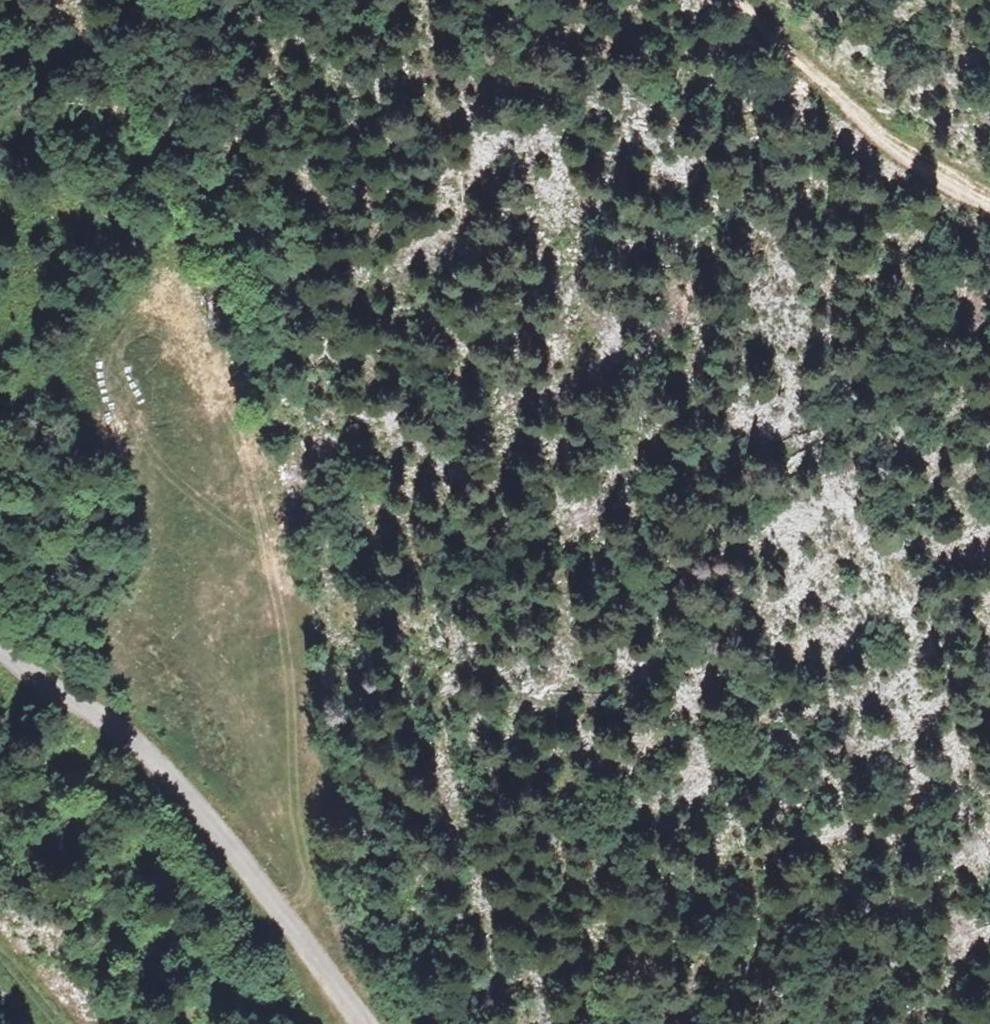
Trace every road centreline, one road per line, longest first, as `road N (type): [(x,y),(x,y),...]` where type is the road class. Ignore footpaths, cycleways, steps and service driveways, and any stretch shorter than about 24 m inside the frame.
road 1 (unclassified): [(0,652),(146,749),(369,1023)]
road 2 (track): [(989,210),(953,196),(791,68),(738,0)]

